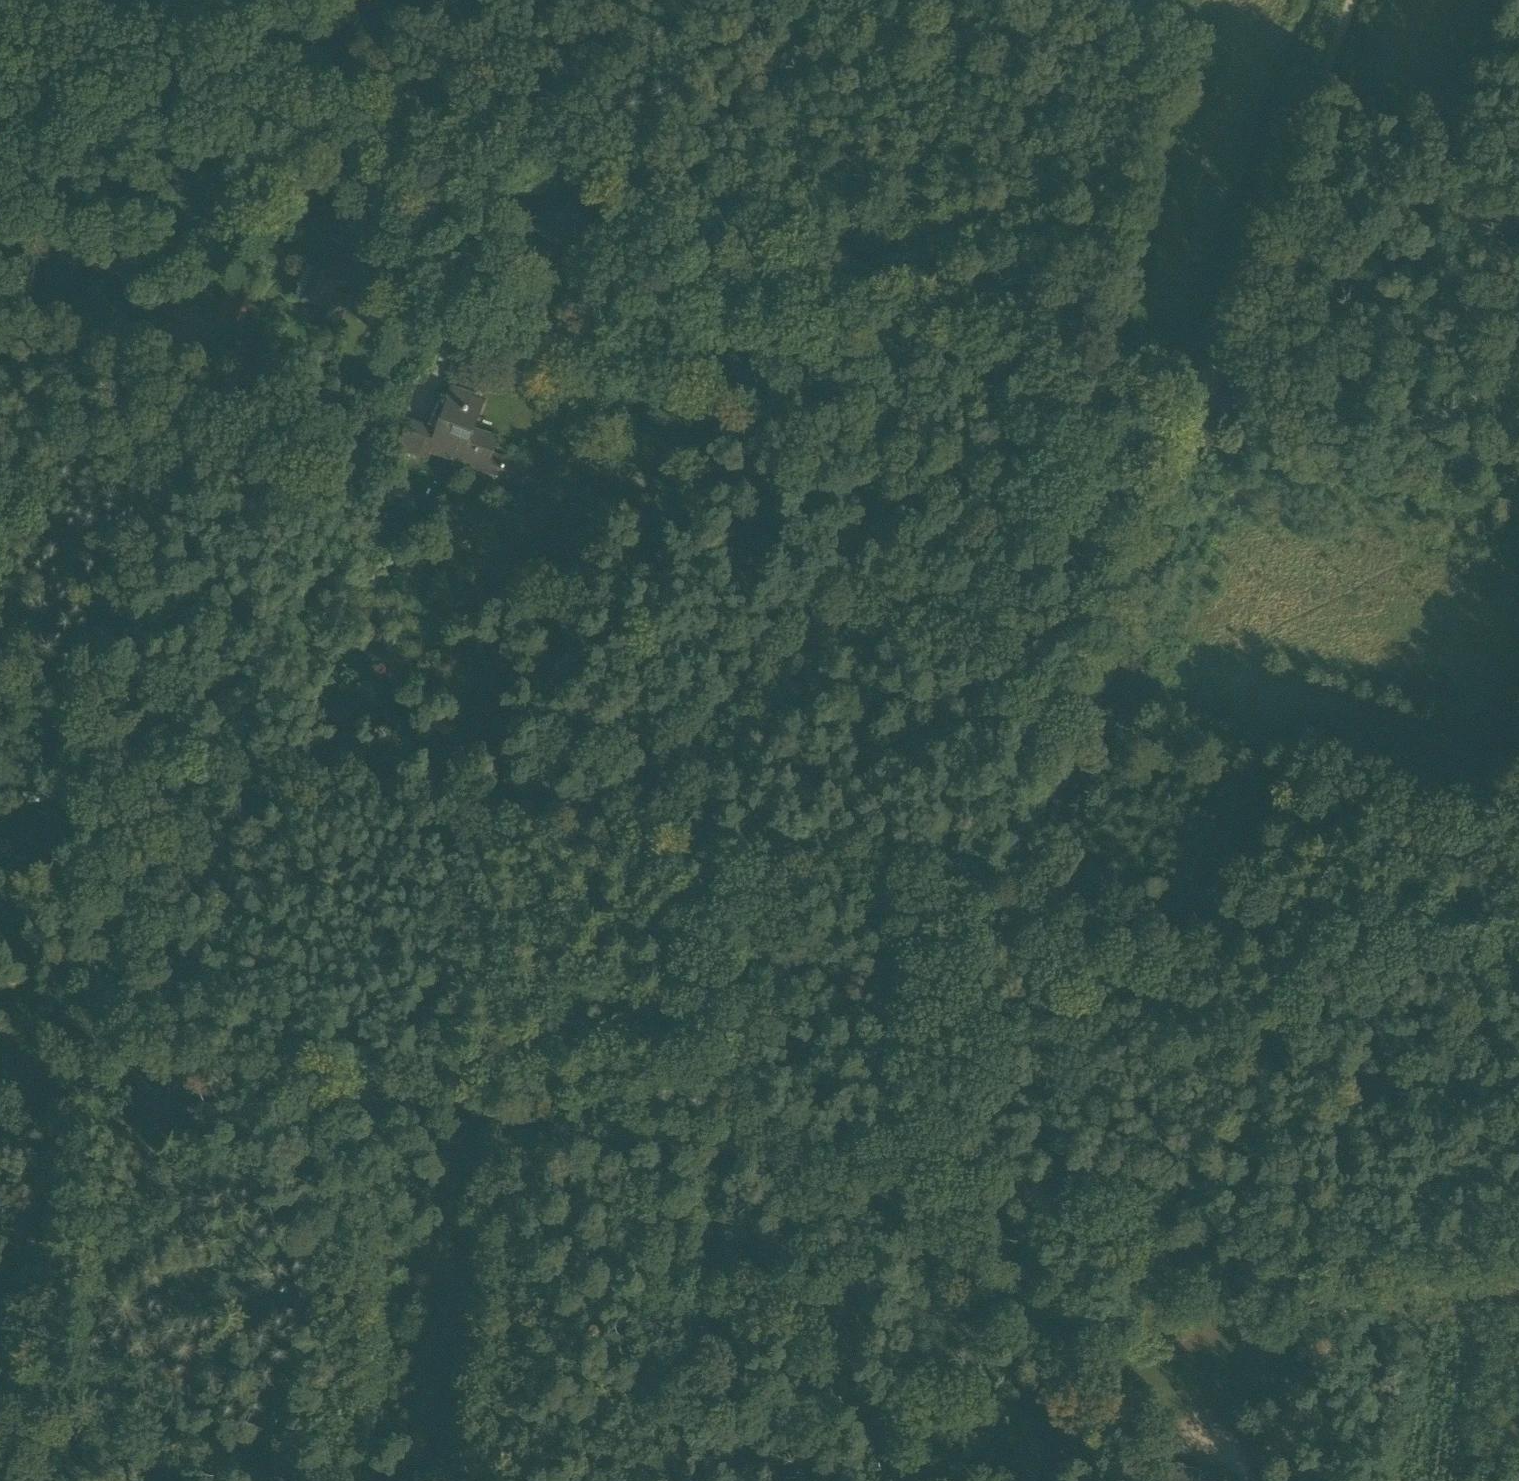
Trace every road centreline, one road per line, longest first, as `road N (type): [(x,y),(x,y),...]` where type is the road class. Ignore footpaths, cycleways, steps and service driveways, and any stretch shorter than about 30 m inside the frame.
road 1 (track): [(1518,1300),(0,1032)]
road 2 (track): [(1353,0),(1140,606),(1056,797),(1029,884)]
road 3 (track): [(0,709),(770,850)]
road 4 (track): [(770,850),(1029,884),(1091,909),(1396,966)]
road 5 (track): [(678,1480),(731,1162),(770,850)]
road 6 (track): [(1208,396),(1518,507)]
road 7 (track): [(1396,966),(1518,991)]

